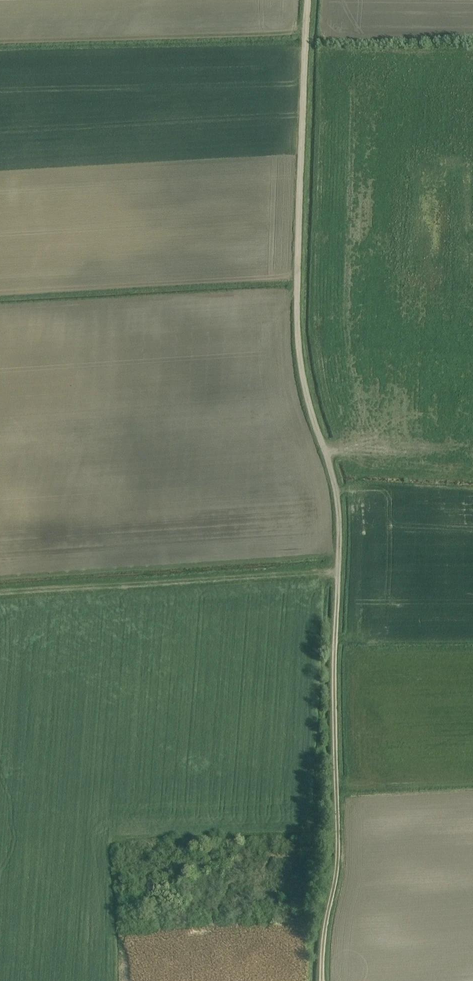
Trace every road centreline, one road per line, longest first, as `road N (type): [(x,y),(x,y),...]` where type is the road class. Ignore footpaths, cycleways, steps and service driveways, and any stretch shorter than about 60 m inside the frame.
road 1 (track): [(310,0),(299,352),(340,530),(338,860),(324,980)]

